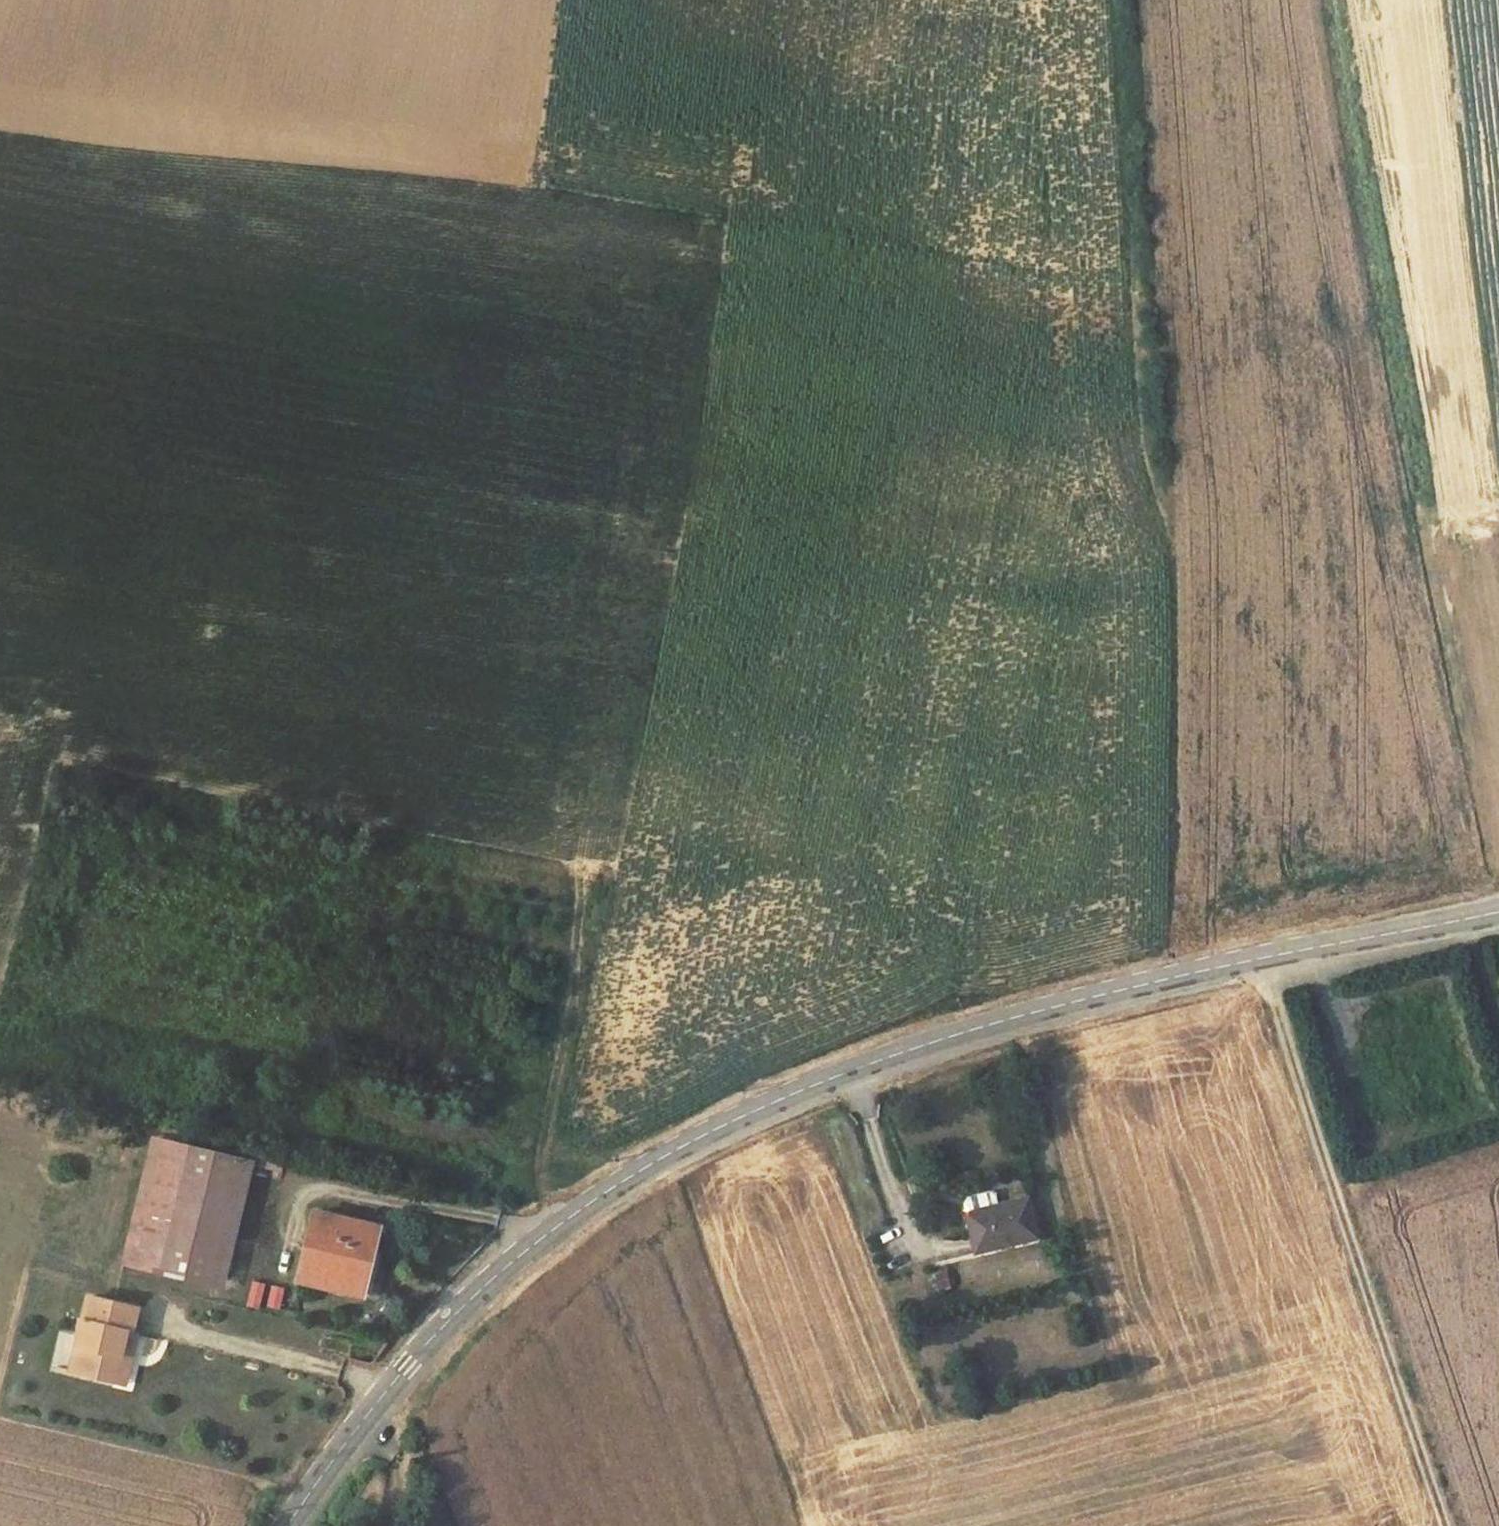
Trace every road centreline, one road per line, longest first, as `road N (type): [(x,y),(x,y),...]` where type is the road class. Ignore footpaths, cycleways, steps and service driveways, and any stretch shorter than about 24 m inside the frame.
road 1 (tertiary): [(1498,913),(957,1045),(847,1080),(713,1138),(600,1198),(407,1373),(301,1525)]
road 2 (track): [(1267,969),(1446,1525)]

